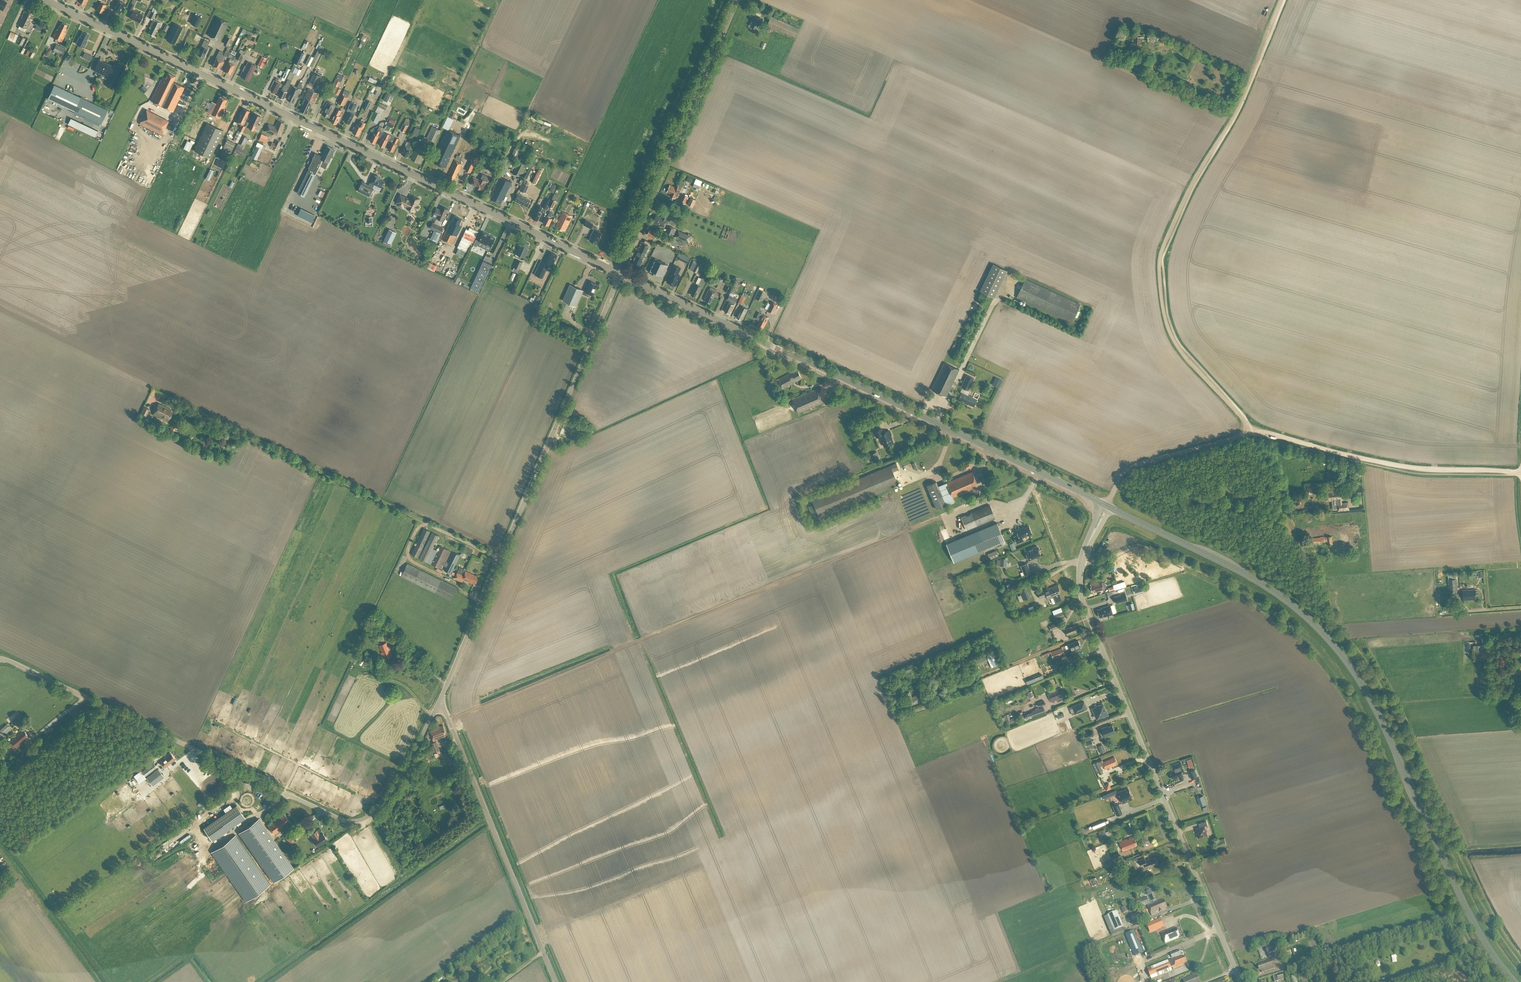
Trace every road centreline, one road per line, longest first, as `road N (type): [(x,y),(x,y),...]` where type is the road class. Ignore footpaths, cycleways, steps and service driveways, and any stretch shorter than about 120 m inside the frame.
road 1 (primary): [(1513,981),(1478,931),(1363,686),(1332,642),(1252,578),(1106,505)]
road 2 (primary): [(621,273),(46,0)]
road 3 (unclassified): [(0,659),(353,821),(393,790),(440,701)]
road 4 (primary): [(1106,505),(621,273)]
road 5 (residential): [(1241,981),(1081,593),(1083,557),(1106,505)]
road 6 (track): [(1282,0),(1236,113),(1191,184),(1160,257),(1175,341),(1252,430)]
road 7 (unclassified): [(440,701),(621,273)]
road 8 (track): [(500,558),(166,397)]
road 9 (unclassified): [(556,981),(440,701)]
road 10 (unclassified): [(621,273),(734,0)]
road 11 (track): [(1252,430),(1419,469),(1520,471)]
road 12 (track): [(1137,465),(1252,430)]

